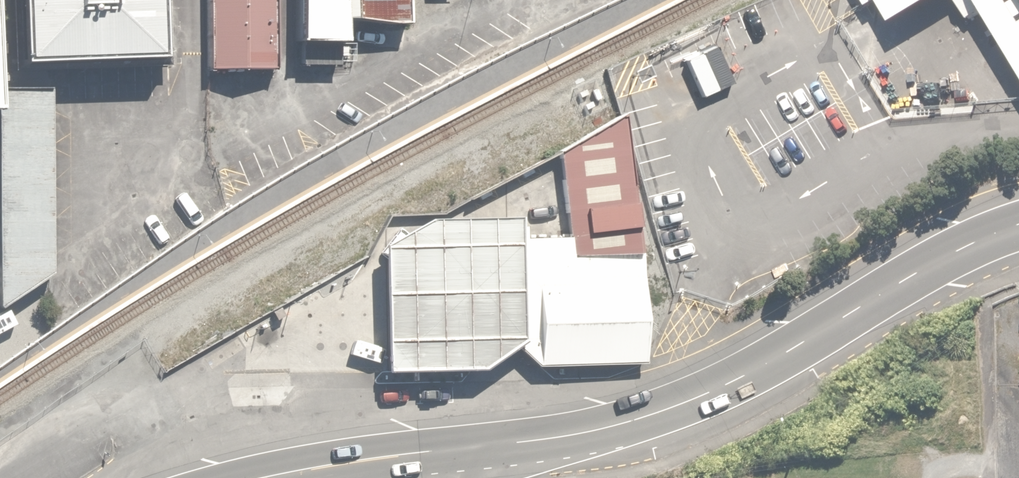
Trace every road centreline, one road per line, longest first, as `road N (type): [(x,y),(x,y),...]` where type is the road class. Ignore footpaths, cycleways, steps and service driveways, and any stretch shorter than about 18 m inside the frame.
road 1 (primary): [(478,445),(608,427),(721,388),(950,255),(1018,223)]
road 2 (primary): [(254,477),(478,445)]
road 3 (unclassified): [(1016,477),(1011,316)]

